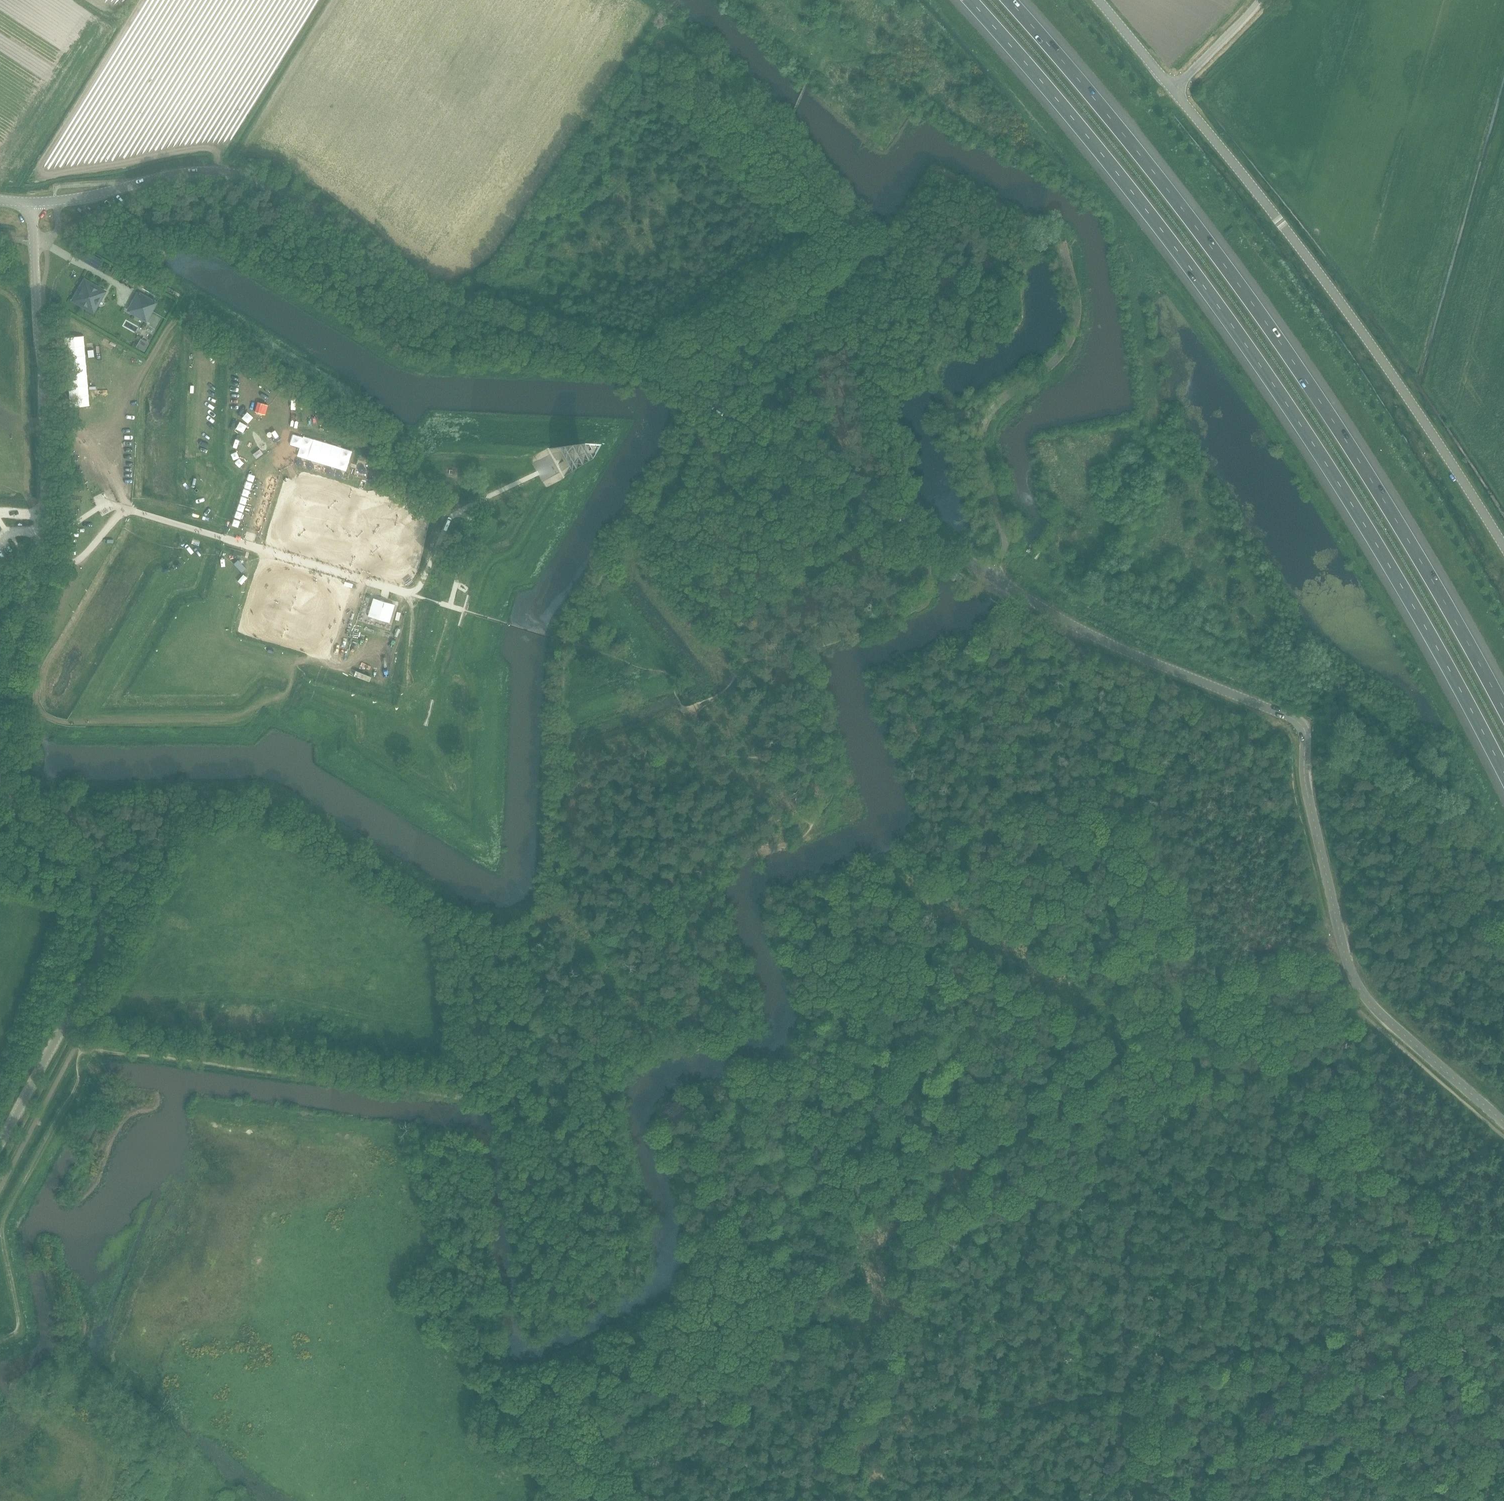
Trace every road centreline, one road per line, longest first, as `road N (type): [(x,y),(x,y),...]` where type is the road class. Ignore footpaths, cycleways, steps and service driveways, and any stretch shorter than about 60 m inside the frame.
road 1 (tertiary): [(1503,1124),(1356,993),(1343,966),(1298,721),(1096,637),(678,378),(579,334),(460,308),(272,180),(187,172),(34,204)]
road 2 (motorway): [(969,0),(1093,143),(1273,385),(1371,536),(1503,774)]
road 3 (motorway): [(1503,709),(1299,368),(1115,122),(1009,0)]
road 4 (unclassified): [(1174,93),(1263,197),(1503,546)]
road 5 (track): [(678,378),(839,286),(861,261),(862,233),(781,143),(842,0)]
road 6 (tertiary): [(0,693),(44,515),(34,204)]
road 7 (tertiary): [(0,1146),(104,937),(98,886),(84,863),(16,799),(0,770)]
road 8 (unclassified): [(1174,93),(1254,0)]
road 9 (unclassified): [(1174,93),(1096,0)]

